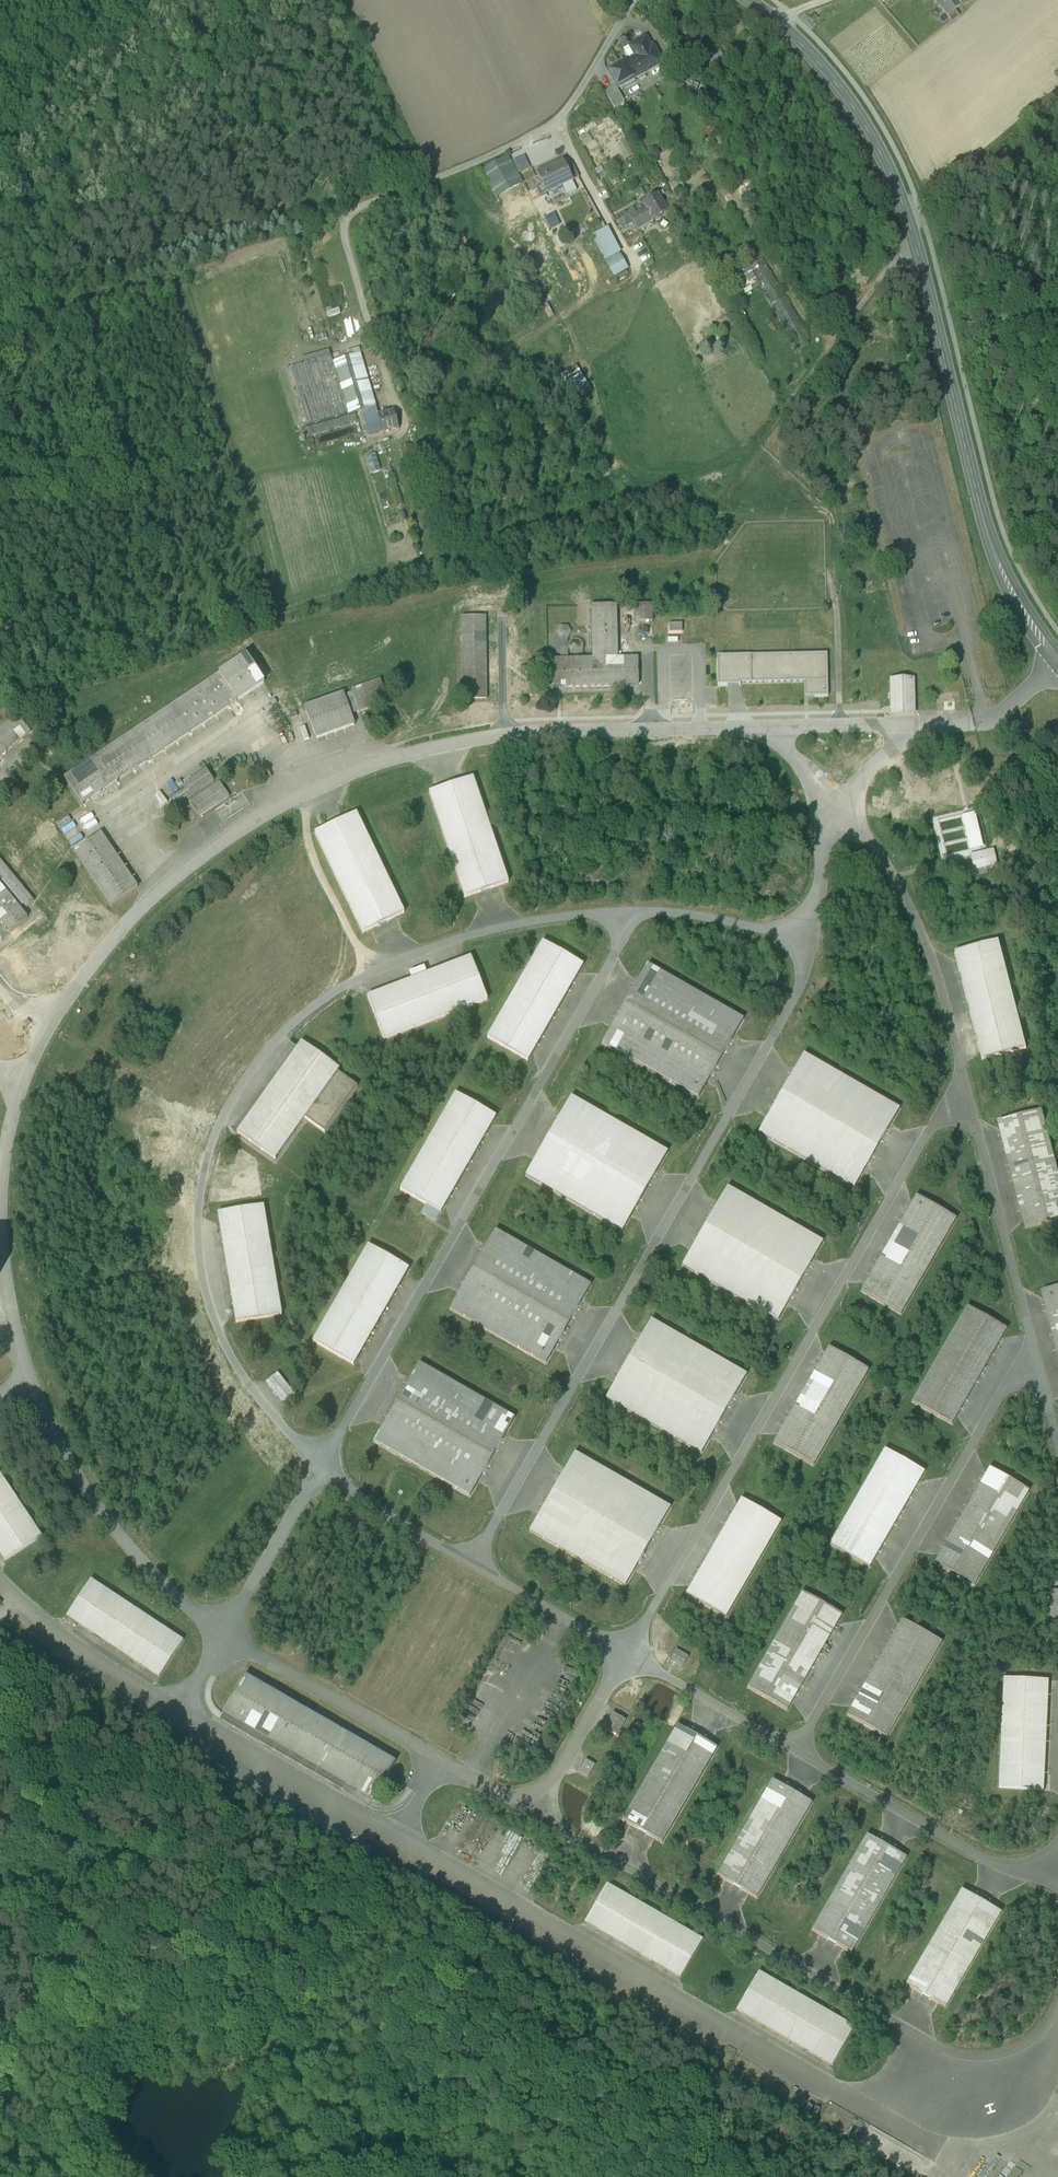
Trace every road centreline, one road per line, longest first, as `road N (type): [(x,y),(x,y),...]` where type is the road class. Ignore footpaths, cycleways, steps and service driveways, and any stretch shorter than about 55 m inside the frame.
road 1 (primary): [(748,0),(844,94),(892,180),(990,541),(1020,612),(1057,663)]
road 2 (track): [(0,340),(114,202),(258,58),(294,97),(339,226)]
road 3 (unclassified): [(339,226),(358,205),(461,169),(549,123),(578,92),(632,0)]
road 4 (track): [(739,457),(913,238)]
road 5 (track): [(1057,93),(926,206),(913,238)]
road 6 (track): [(104,2120),(113,2057),(219,2032)]
road 7 (track): [(219,2032),(291,2008),(308,1975),(307,1931)]

